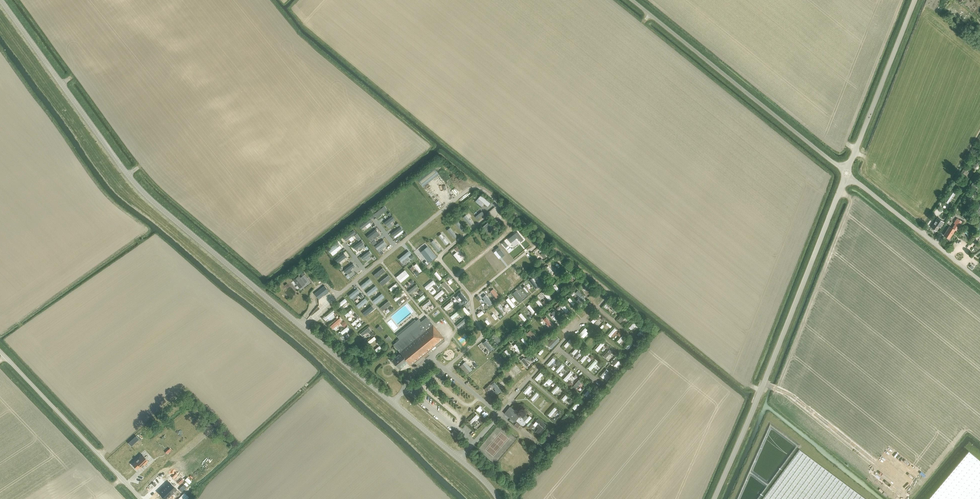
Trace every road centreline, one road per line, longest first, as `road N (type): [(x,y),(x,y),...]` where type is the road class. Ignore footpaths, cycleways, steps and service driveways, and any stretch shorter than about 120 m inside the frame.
road 1 (unclassified): [(498,498),(154,203),(1,0)]
road 2 (unclassified): [(714,498),(846,173)]
road 3 (unclassified): [(846,173),(632,0)]
road 4 (unclassified): [(141,498),(0,351)]
road 5 (unclassified): [(846,173),(916,0)]
road 6 (unclassified): [(979,281),(846,173)]

